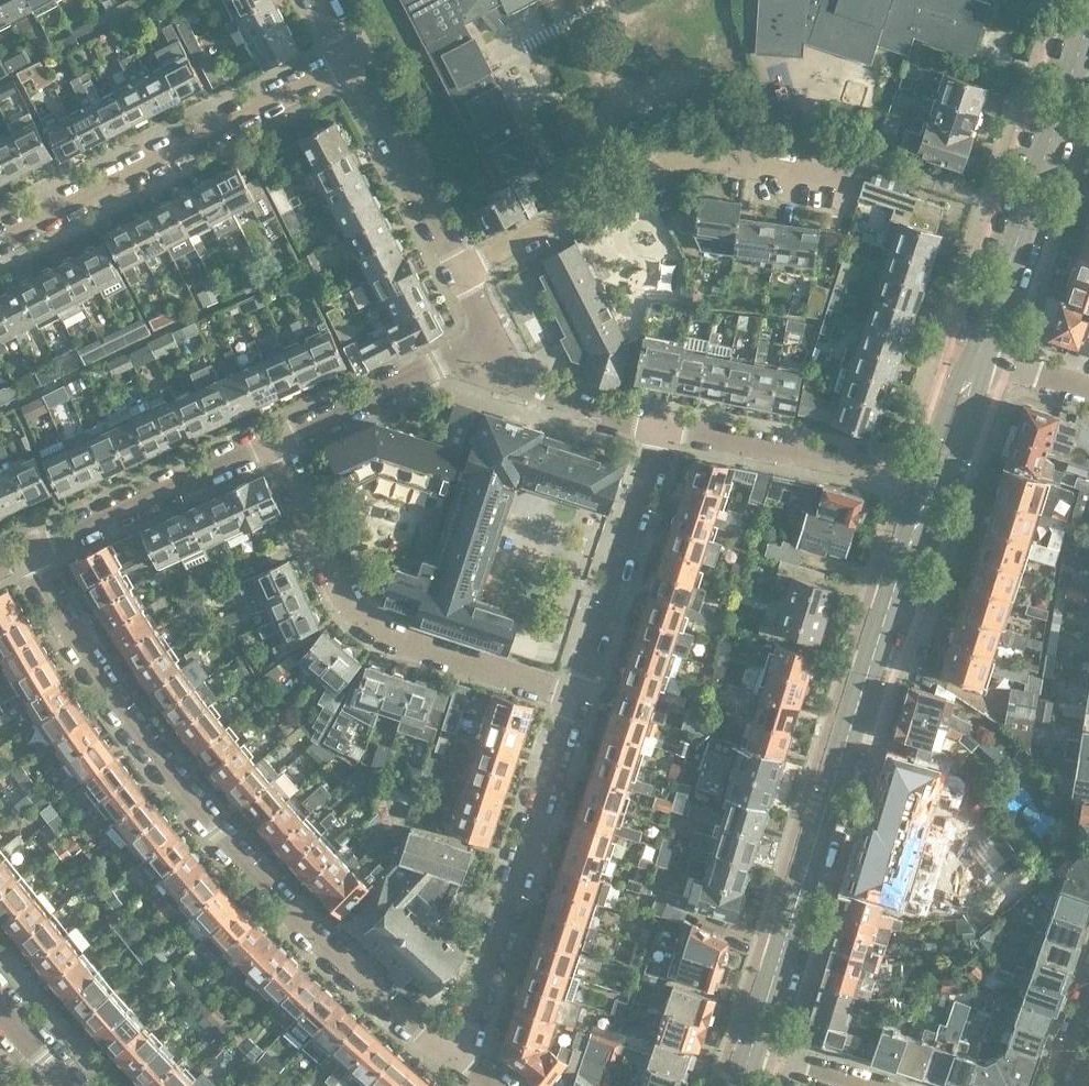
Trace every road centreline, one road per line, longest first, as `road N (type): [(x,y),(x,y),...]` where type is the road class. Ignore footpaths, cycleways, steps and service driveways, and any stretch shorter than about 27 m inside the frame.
road 1 (residential): [(446,1051),(312,934),(214,829),(97,678),(29,551)]
road 2 (residential): [(572,696),(392,639),(359,619),(321,555),(271,441)]
road 3 (residential): [(461,272),(704,153),(844,177)]
road 4 (residential): [(0,235),(350,58)]
road 5 (residential): [(446,1051),(467,1025),(572,696)]
road 6 (secondary): [(977,357),(1088,17)]
road 7 (secondary): [(759,1052),(833,807),(837,771)]
road 8 (secondary): [(837,771),(819,803),(744,1047)]
road 9 (residential): [(572,696),(660,429)]
road 10 (residential): [(29,551),(271,441)]
road 11 (secondary): [(893,591),(945,480),(979,385),(977,357)]
road 12 (secondary): [(977,357),(959,377),(922,476),(893,591)]
road 13 (residential): [(271,441),(495,337)]
road 14 (residential): [(461,272),(350,58)]
road 15 (residential): [(875,468),(660,429)]
road 16 (residential): [(660,429),(520,386),(495,337)]
road 17 (secondary): [(837,771),(893,591)]

